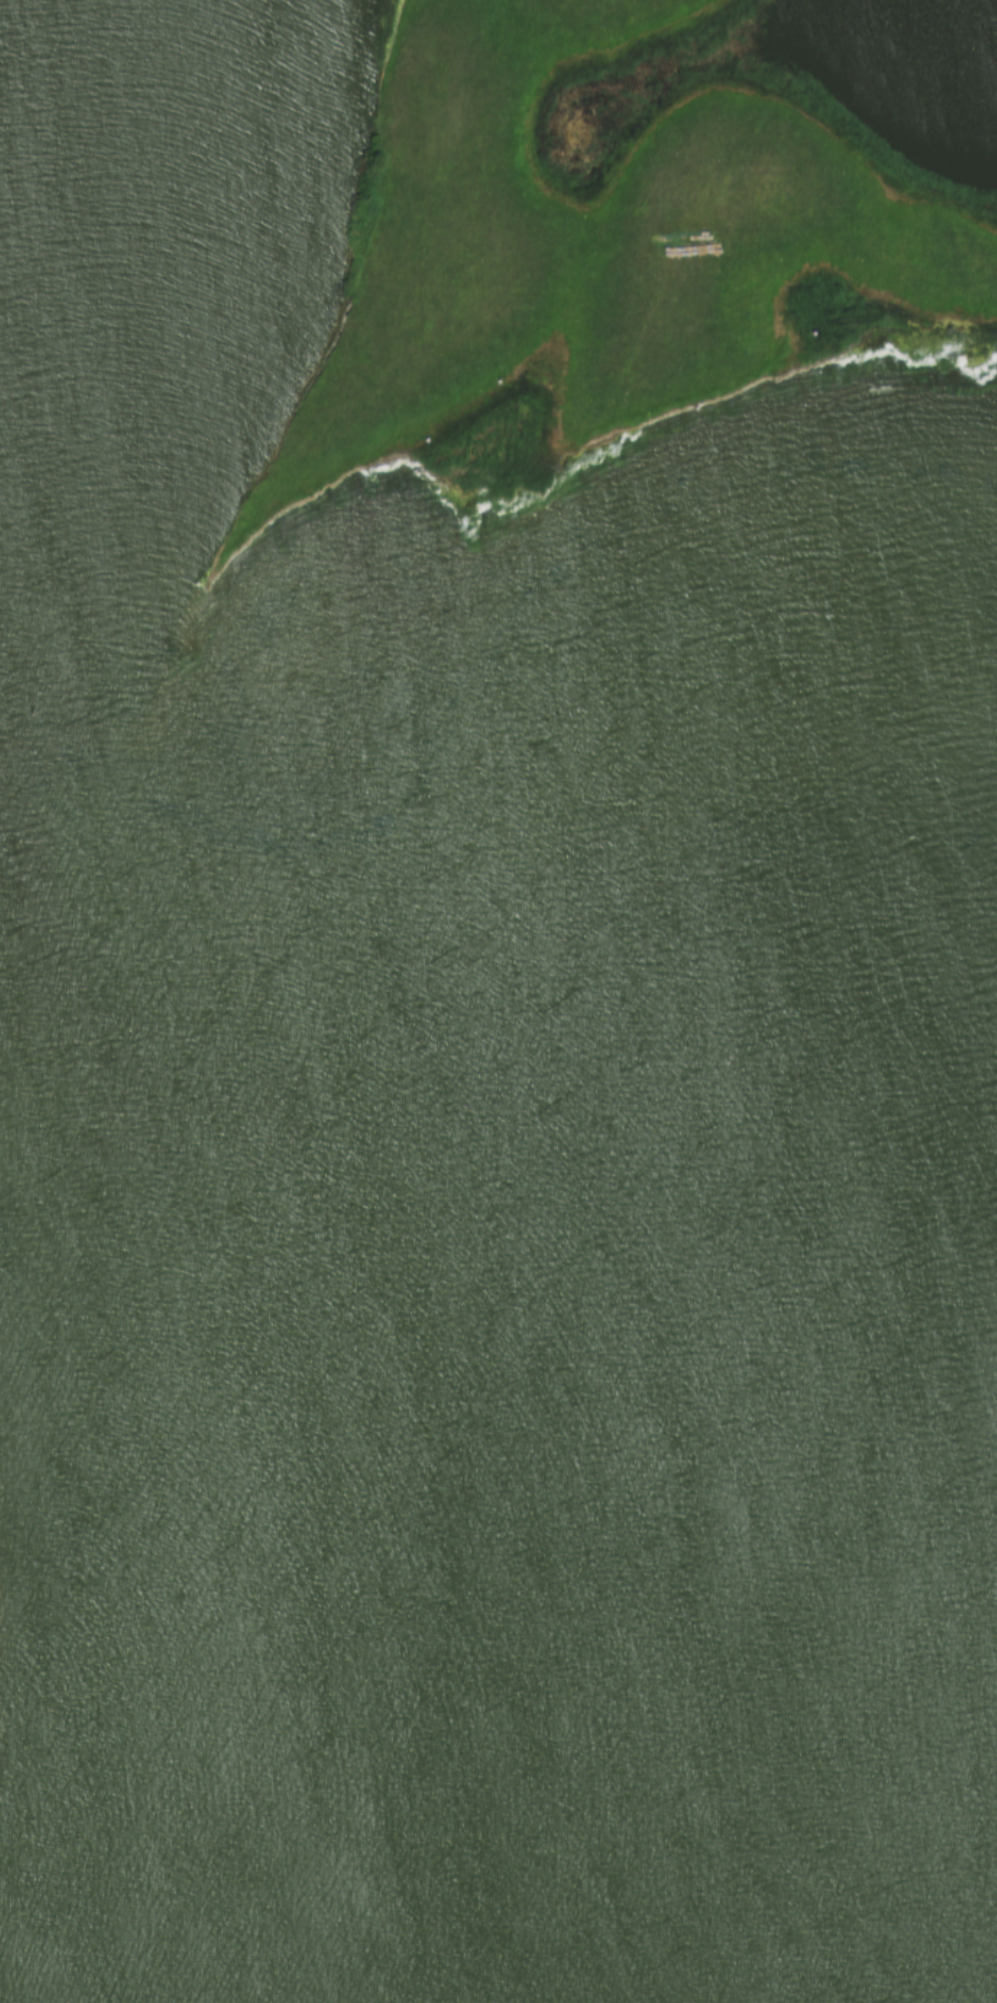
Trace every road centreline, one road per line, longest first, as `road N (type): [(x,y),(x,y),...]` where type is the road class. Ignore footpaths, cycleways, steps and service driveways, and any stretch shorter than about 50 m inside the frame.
road 1 (track): [(593,438),(666,452),(713,407),(717,352),(689,233),(783,0)]
road 2 (track): [(689,233),(540,543)]

